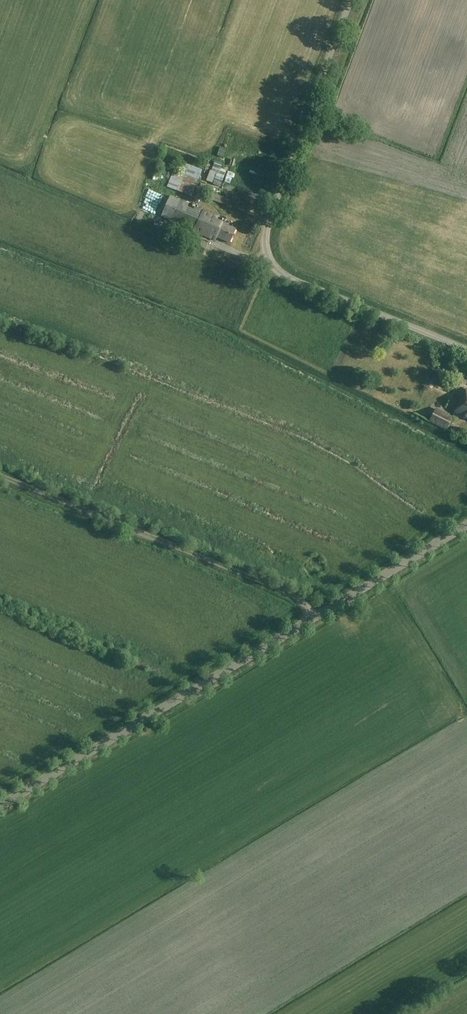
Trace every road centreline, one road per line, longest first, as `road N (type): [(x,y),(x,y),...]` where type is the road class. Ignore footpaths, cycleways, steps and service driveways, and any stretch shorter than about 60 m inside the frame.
road 1 (unclassified): [(466,523),(0,806)]
road 2 (unclassified): [(466,351),(290,279),(266,250),(267,226),(352,0)]
road 3 (track): [(0,474),(271,586),(312,617)]

